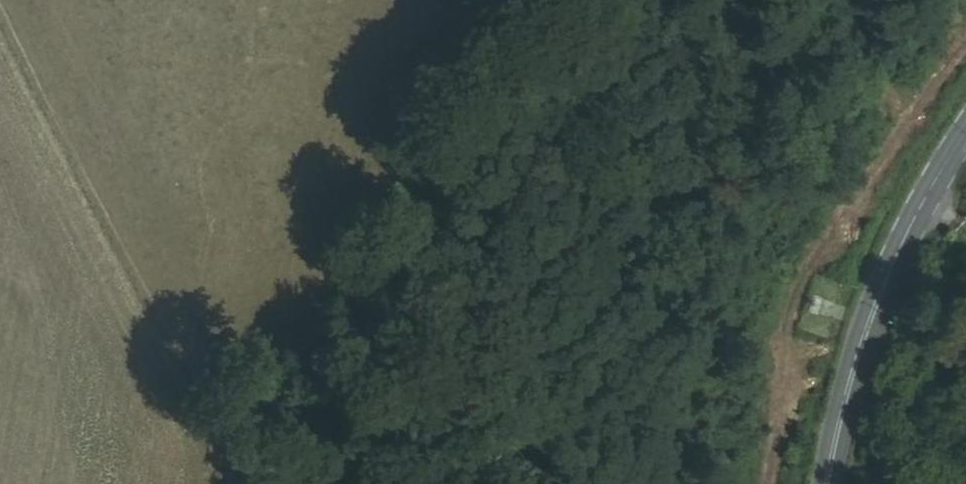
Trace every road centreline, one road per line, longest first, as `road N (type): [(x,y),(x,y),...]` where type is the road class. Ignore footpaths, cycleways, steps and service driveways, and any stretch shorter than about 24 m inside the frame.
road 1 (secondary): [(823,483),(859,336),(912,206),(965,127)]

